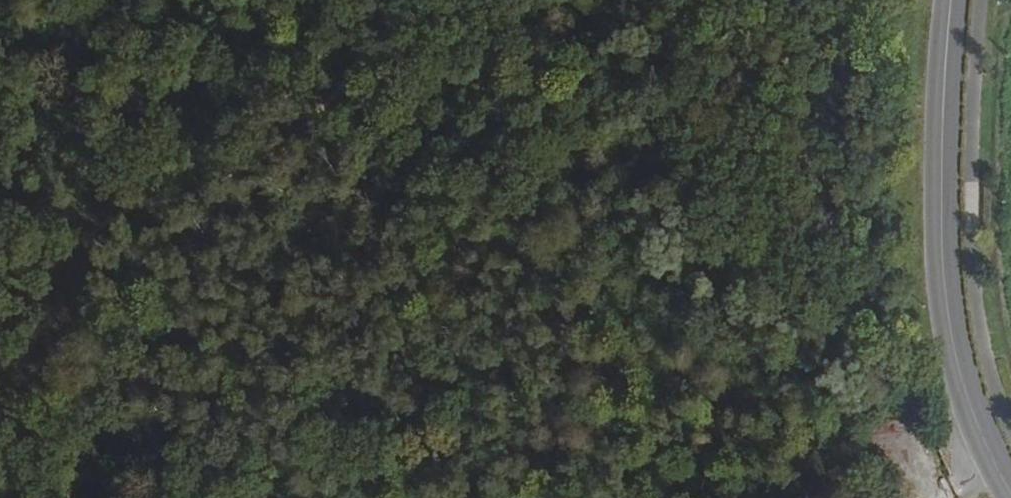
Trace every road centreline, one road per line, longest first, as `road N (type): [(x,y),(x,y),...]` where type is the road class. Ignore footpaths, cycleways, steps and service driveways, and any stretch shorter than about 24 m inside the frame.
road 1 (tertiary): [(1010,495),(958,368),(946,296),(951,0)]

